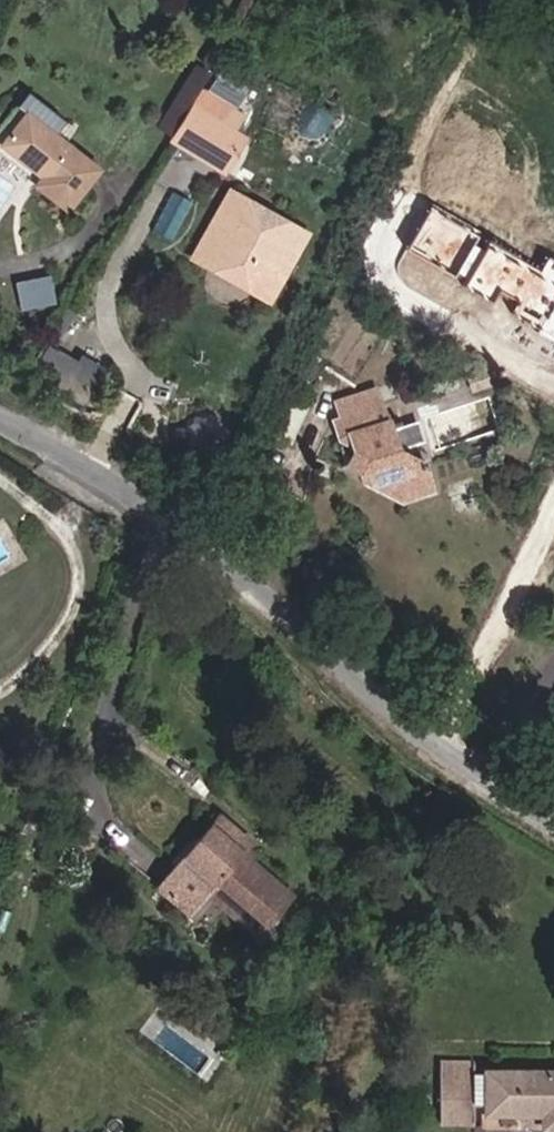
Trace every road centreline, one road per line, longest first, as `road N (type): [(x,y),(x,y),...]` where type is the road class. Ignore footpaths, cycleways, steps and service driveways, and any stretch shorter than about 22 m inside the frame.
road 1 (unclassified): [(0,422),(166,503),(465,770),(553,817)]

